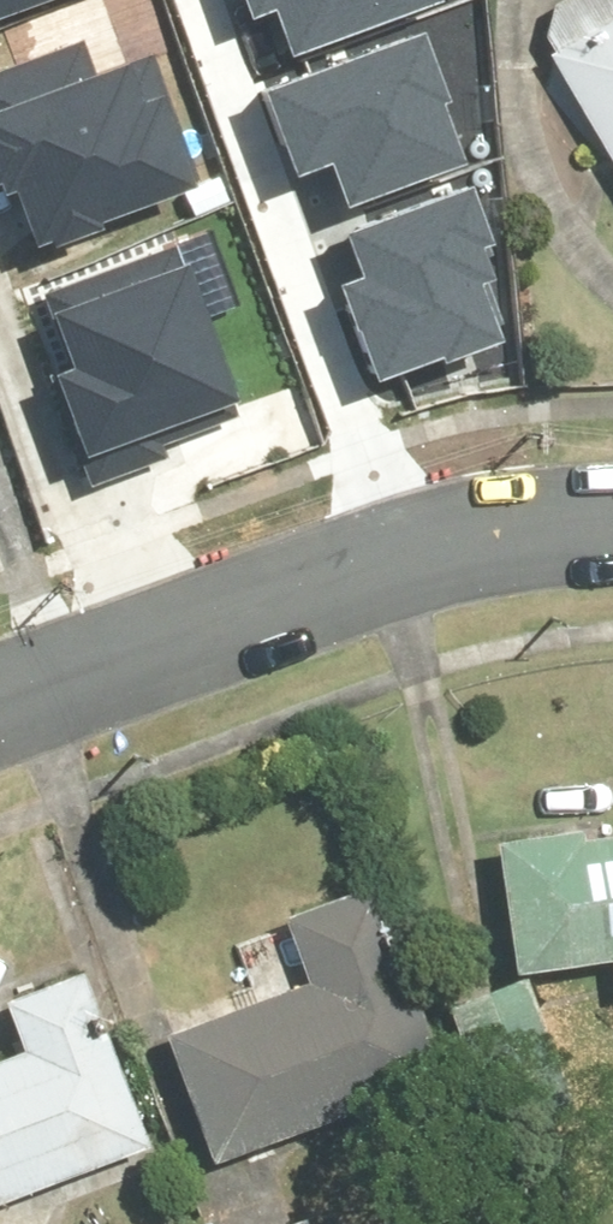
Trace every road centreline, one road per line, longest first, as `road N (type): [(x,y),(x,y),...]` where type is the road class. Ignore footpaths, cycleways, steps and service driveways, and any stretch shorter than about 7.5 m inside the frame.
road 1 (residential): [(612,514),(567,514),(371,562),(0,697)]

